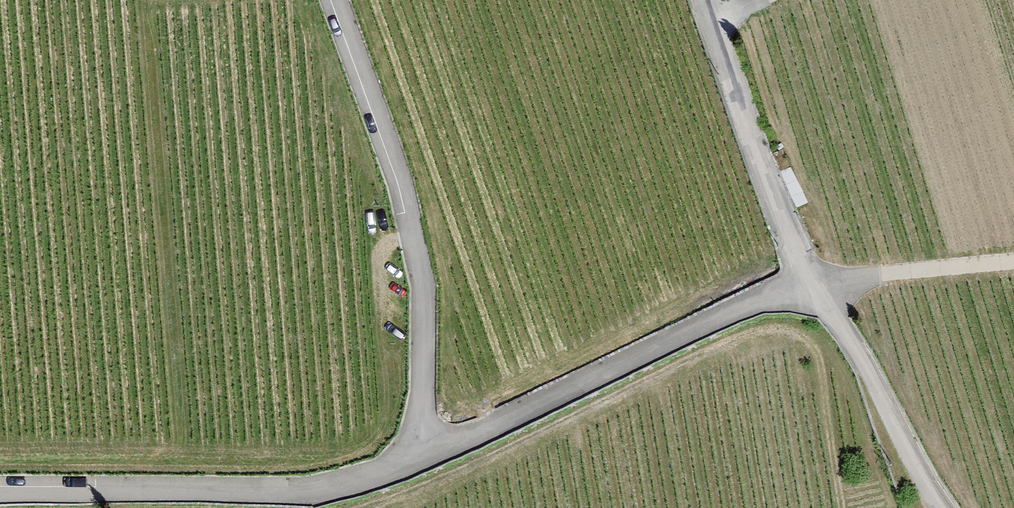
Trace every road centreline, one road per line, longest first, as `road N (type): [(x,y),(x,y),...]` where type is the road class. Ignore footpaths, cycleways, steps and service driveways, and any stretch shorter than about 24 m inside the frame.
road 1 (track): [(1013,262),(811,280),(453,445),(358,480),(304,491),(0,488)]
road 2 (unclassified): [(704,0),(811,280),(943,507)]
road 3 (unclassified): [(337,0),(422,268),(421,458)]

